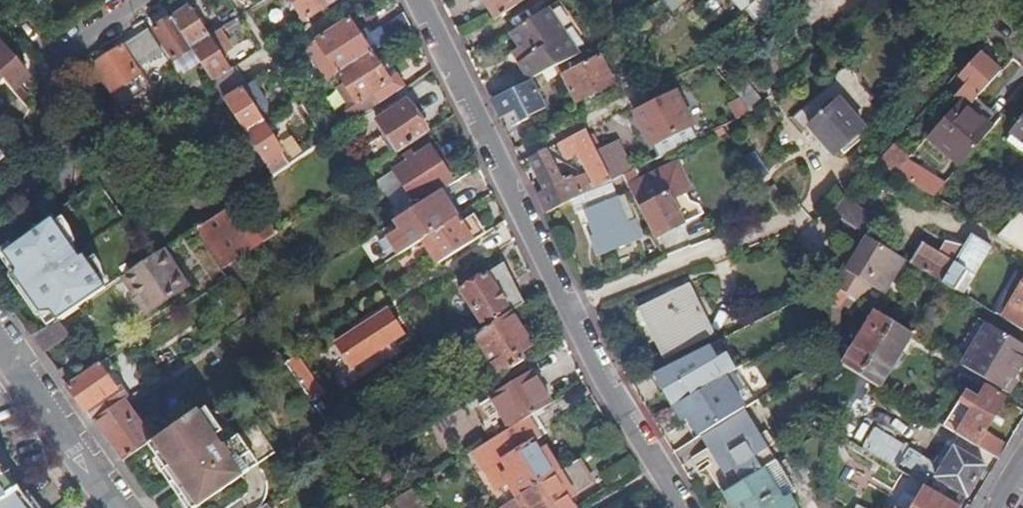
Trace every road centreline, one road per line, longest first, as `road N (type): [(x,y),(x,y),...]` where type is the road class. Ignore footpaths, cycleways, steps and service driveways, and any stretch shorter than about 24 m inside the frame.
road 1 (residential): [(422,0),(562,307),(678,507)]
road 2 (tertiary): [(0,343),(118,507)]

